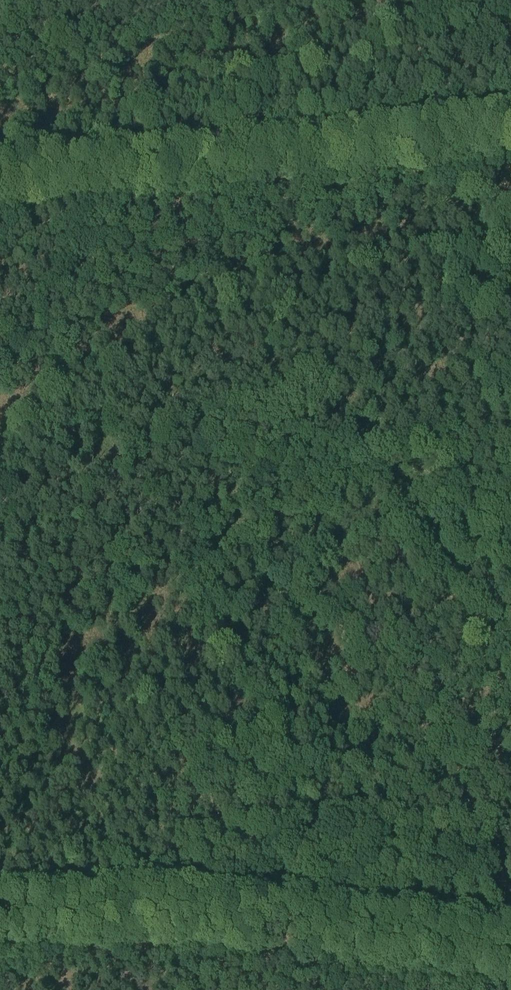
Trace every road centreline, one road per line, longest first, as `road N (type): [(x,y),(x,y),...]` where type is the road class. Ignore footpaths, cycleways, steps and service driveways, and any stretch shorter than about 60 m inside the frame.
road 1 (track): [(0,914),(204,918),(510,953)]

